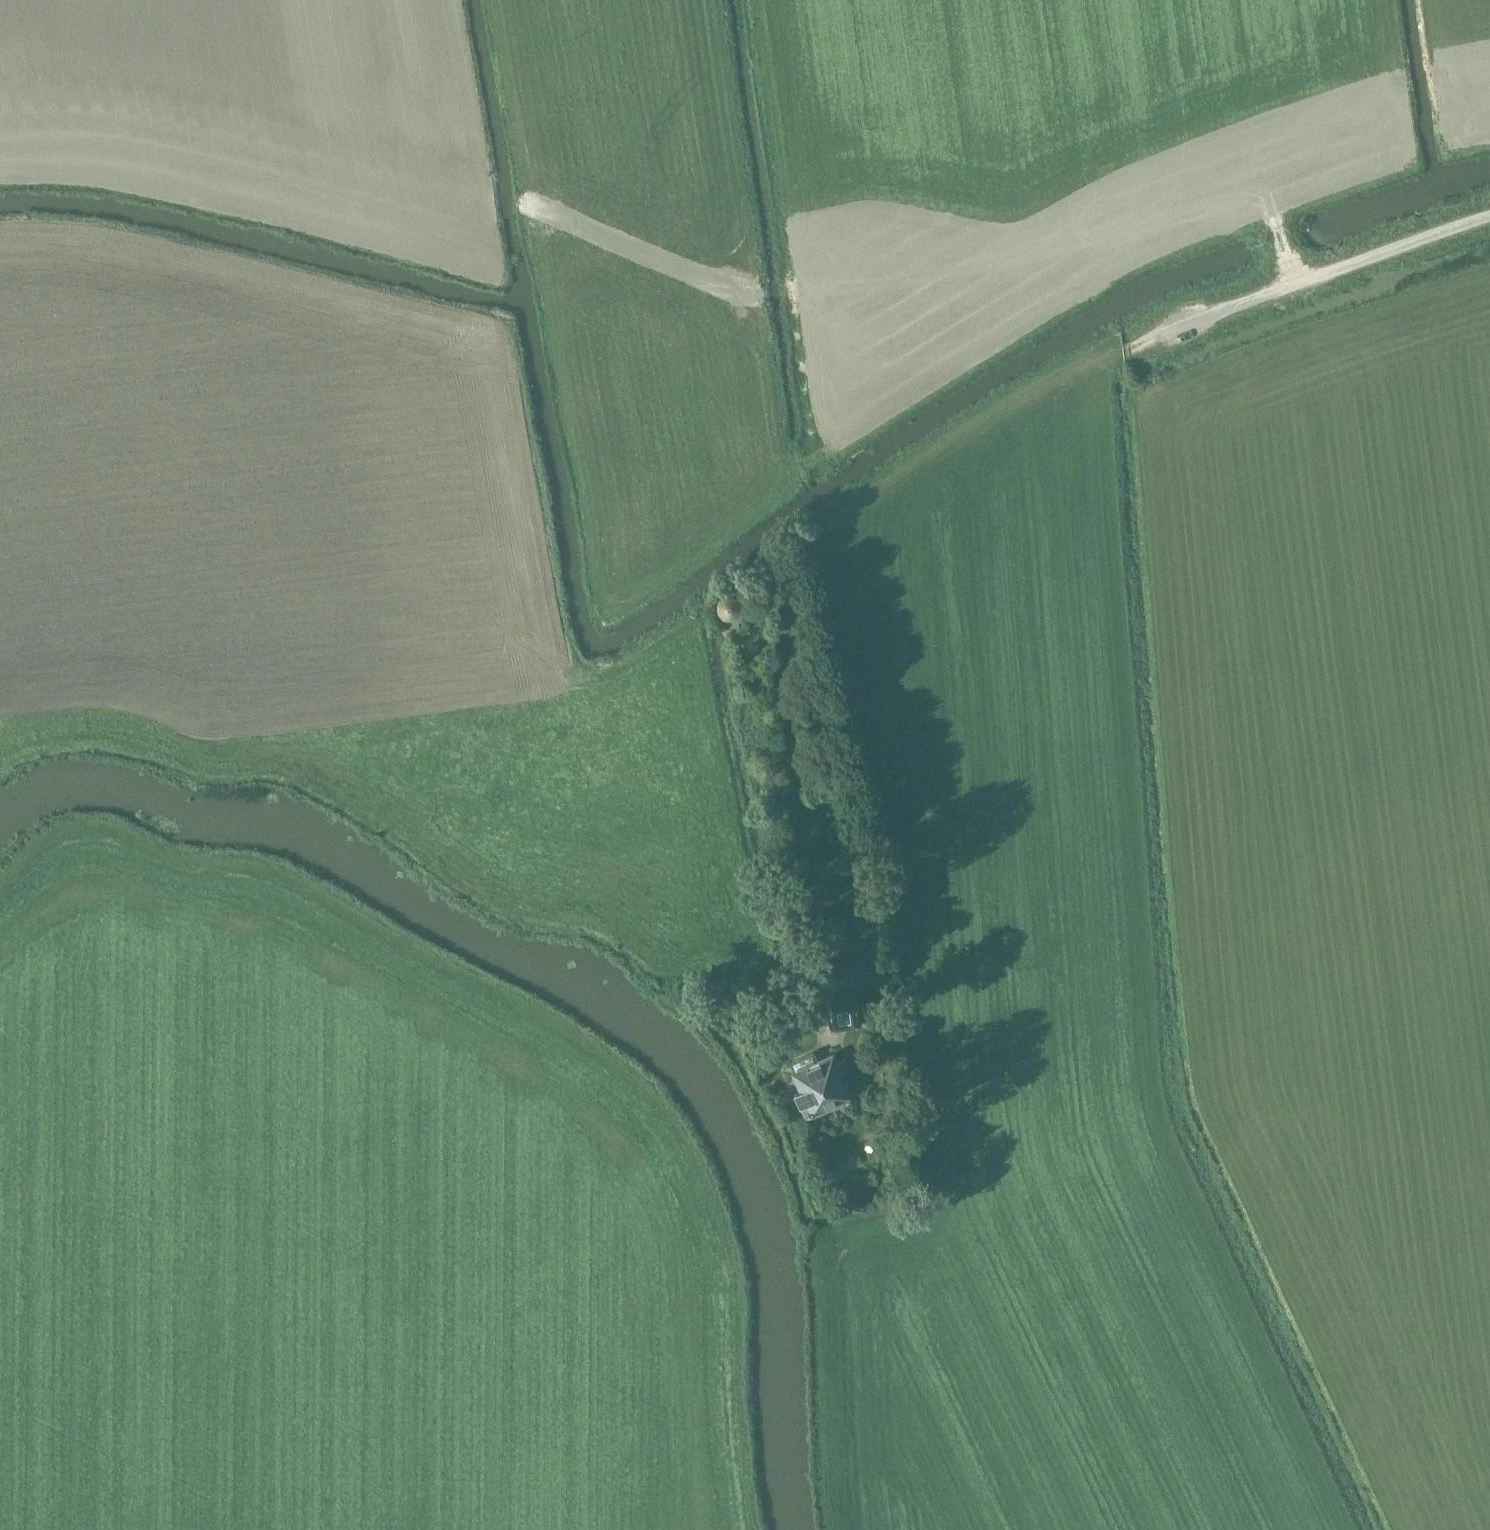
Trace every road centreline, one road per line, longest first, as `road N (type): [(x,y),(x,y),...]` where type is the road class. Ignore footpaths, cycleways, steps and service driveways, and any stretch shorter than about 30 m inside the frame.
road 1 (track): [(859,1529),(952,1195),(895,868),(737,885),(556,672),(479,352),(0,253)]
road 2 (track): [(821,544),(1064,384),(1165,334)]
road 3 (unclassified): [(1165,334),(1489,216)]
road 4 (track): [(0,139),(46,92),(73,0)]

